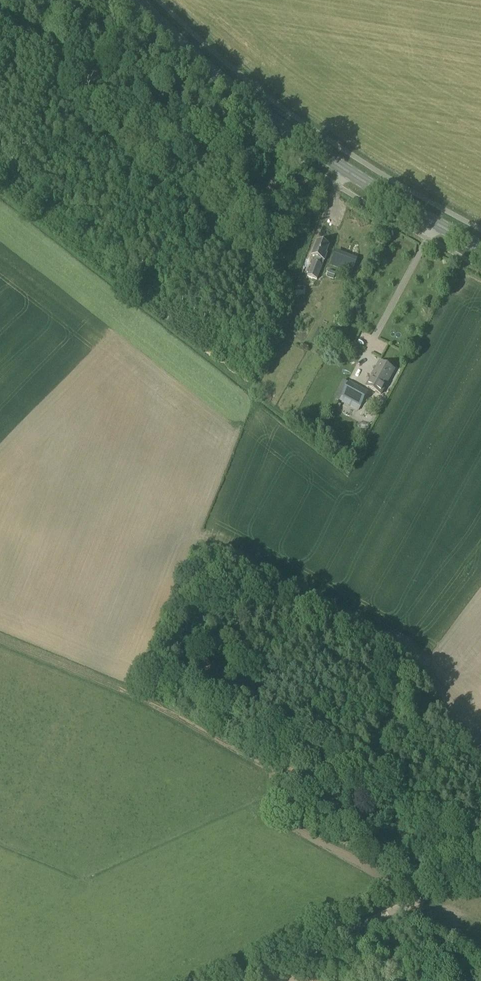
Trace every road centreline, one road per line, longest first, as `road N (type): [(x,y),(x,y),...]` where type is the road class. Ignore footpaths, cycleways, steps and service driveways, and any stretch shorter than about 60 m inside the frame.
road 1 (primary): [(480,248),(268,119),(133,0)]
road 2 (unclassified): [(246,980),(480,872)]

